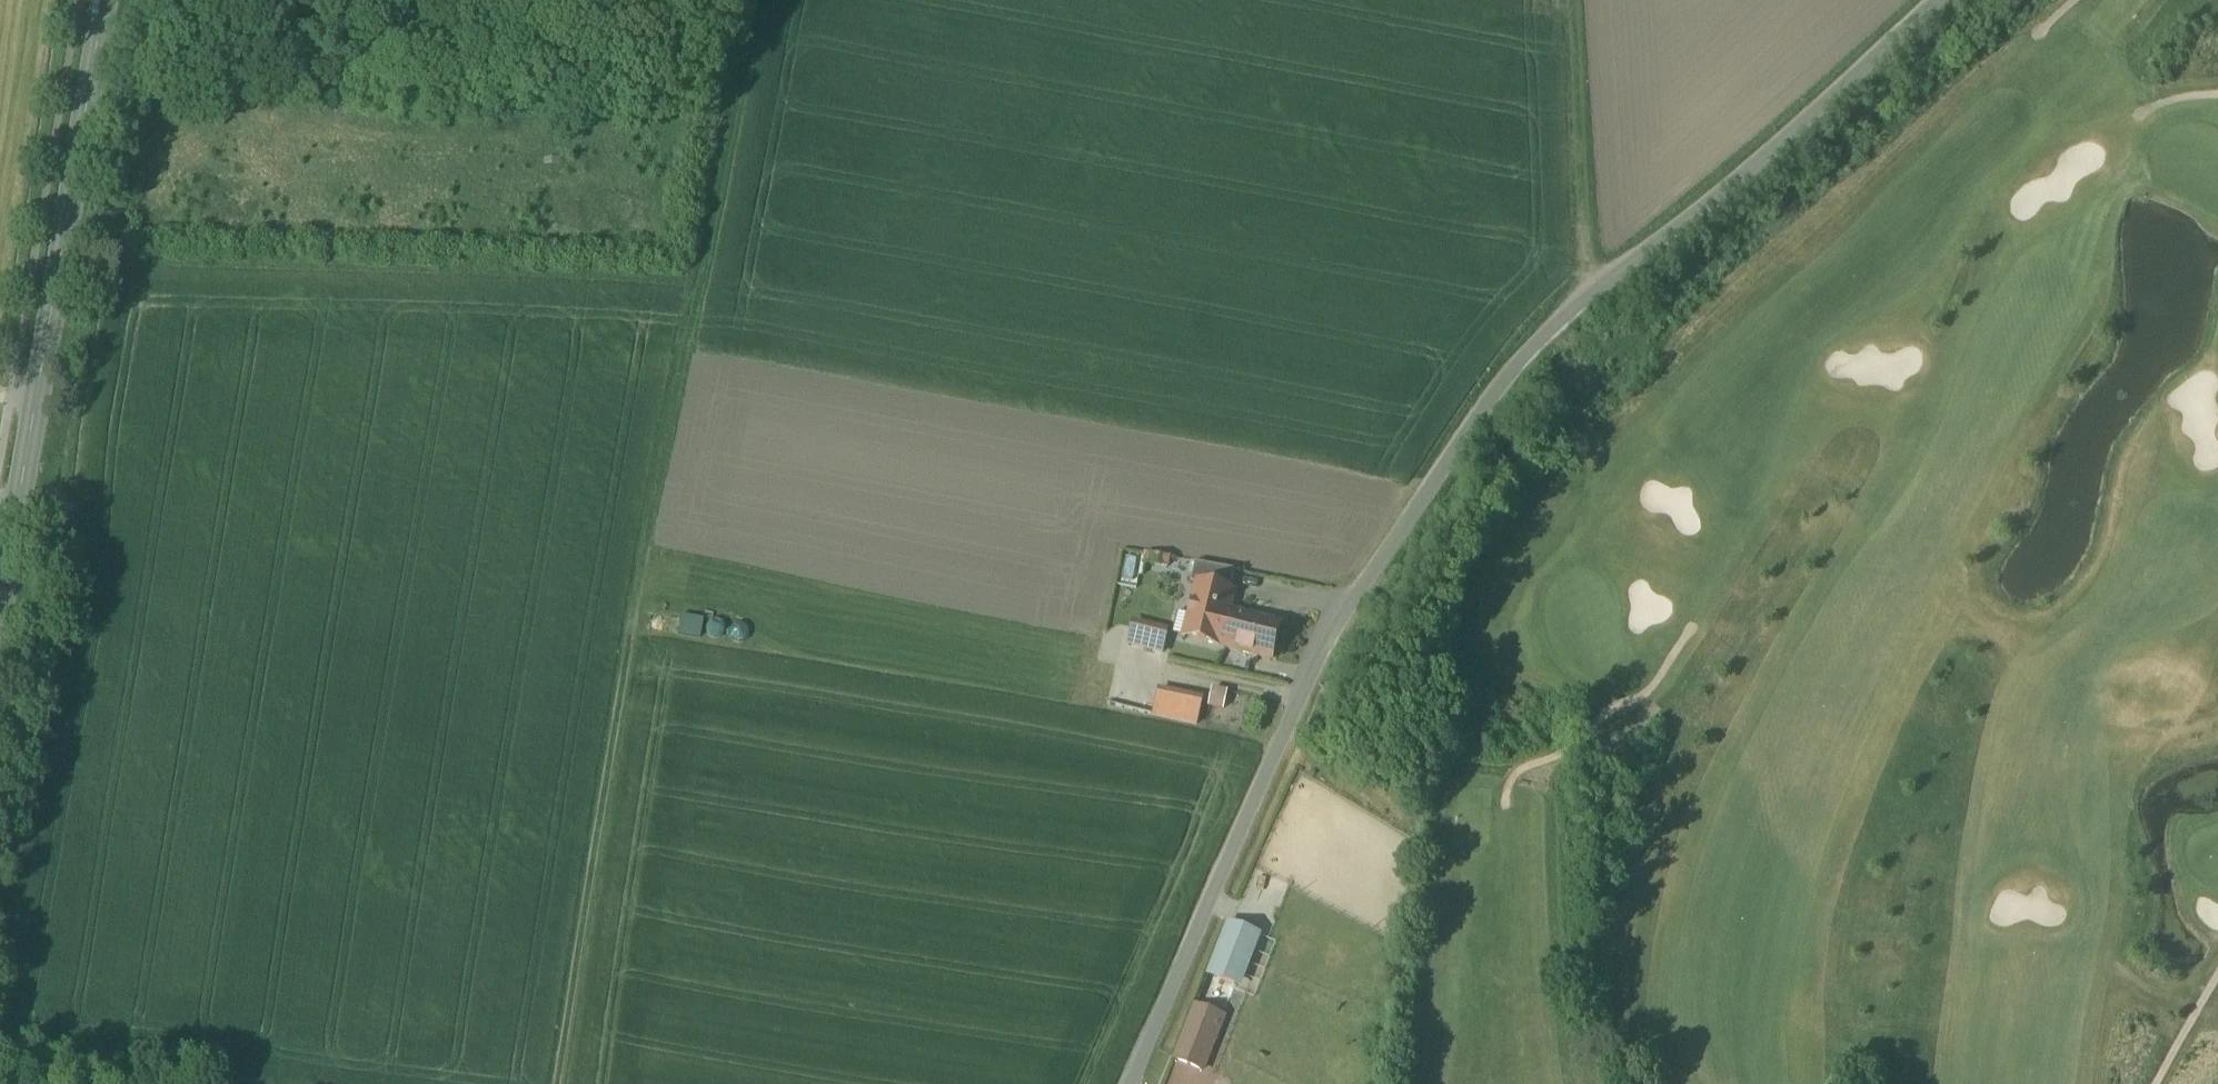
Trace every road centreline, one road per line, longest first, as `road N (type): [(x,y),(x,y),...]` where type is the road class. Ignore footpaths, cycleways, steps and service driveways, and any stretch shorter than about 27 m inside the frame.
road 1 (unclassified): [(1129,1083),(1327,627),(1519,357),(1585,293),(1745,177),(1938,0)]
road 2 (tertiary): [(109,0),(0,630)]

